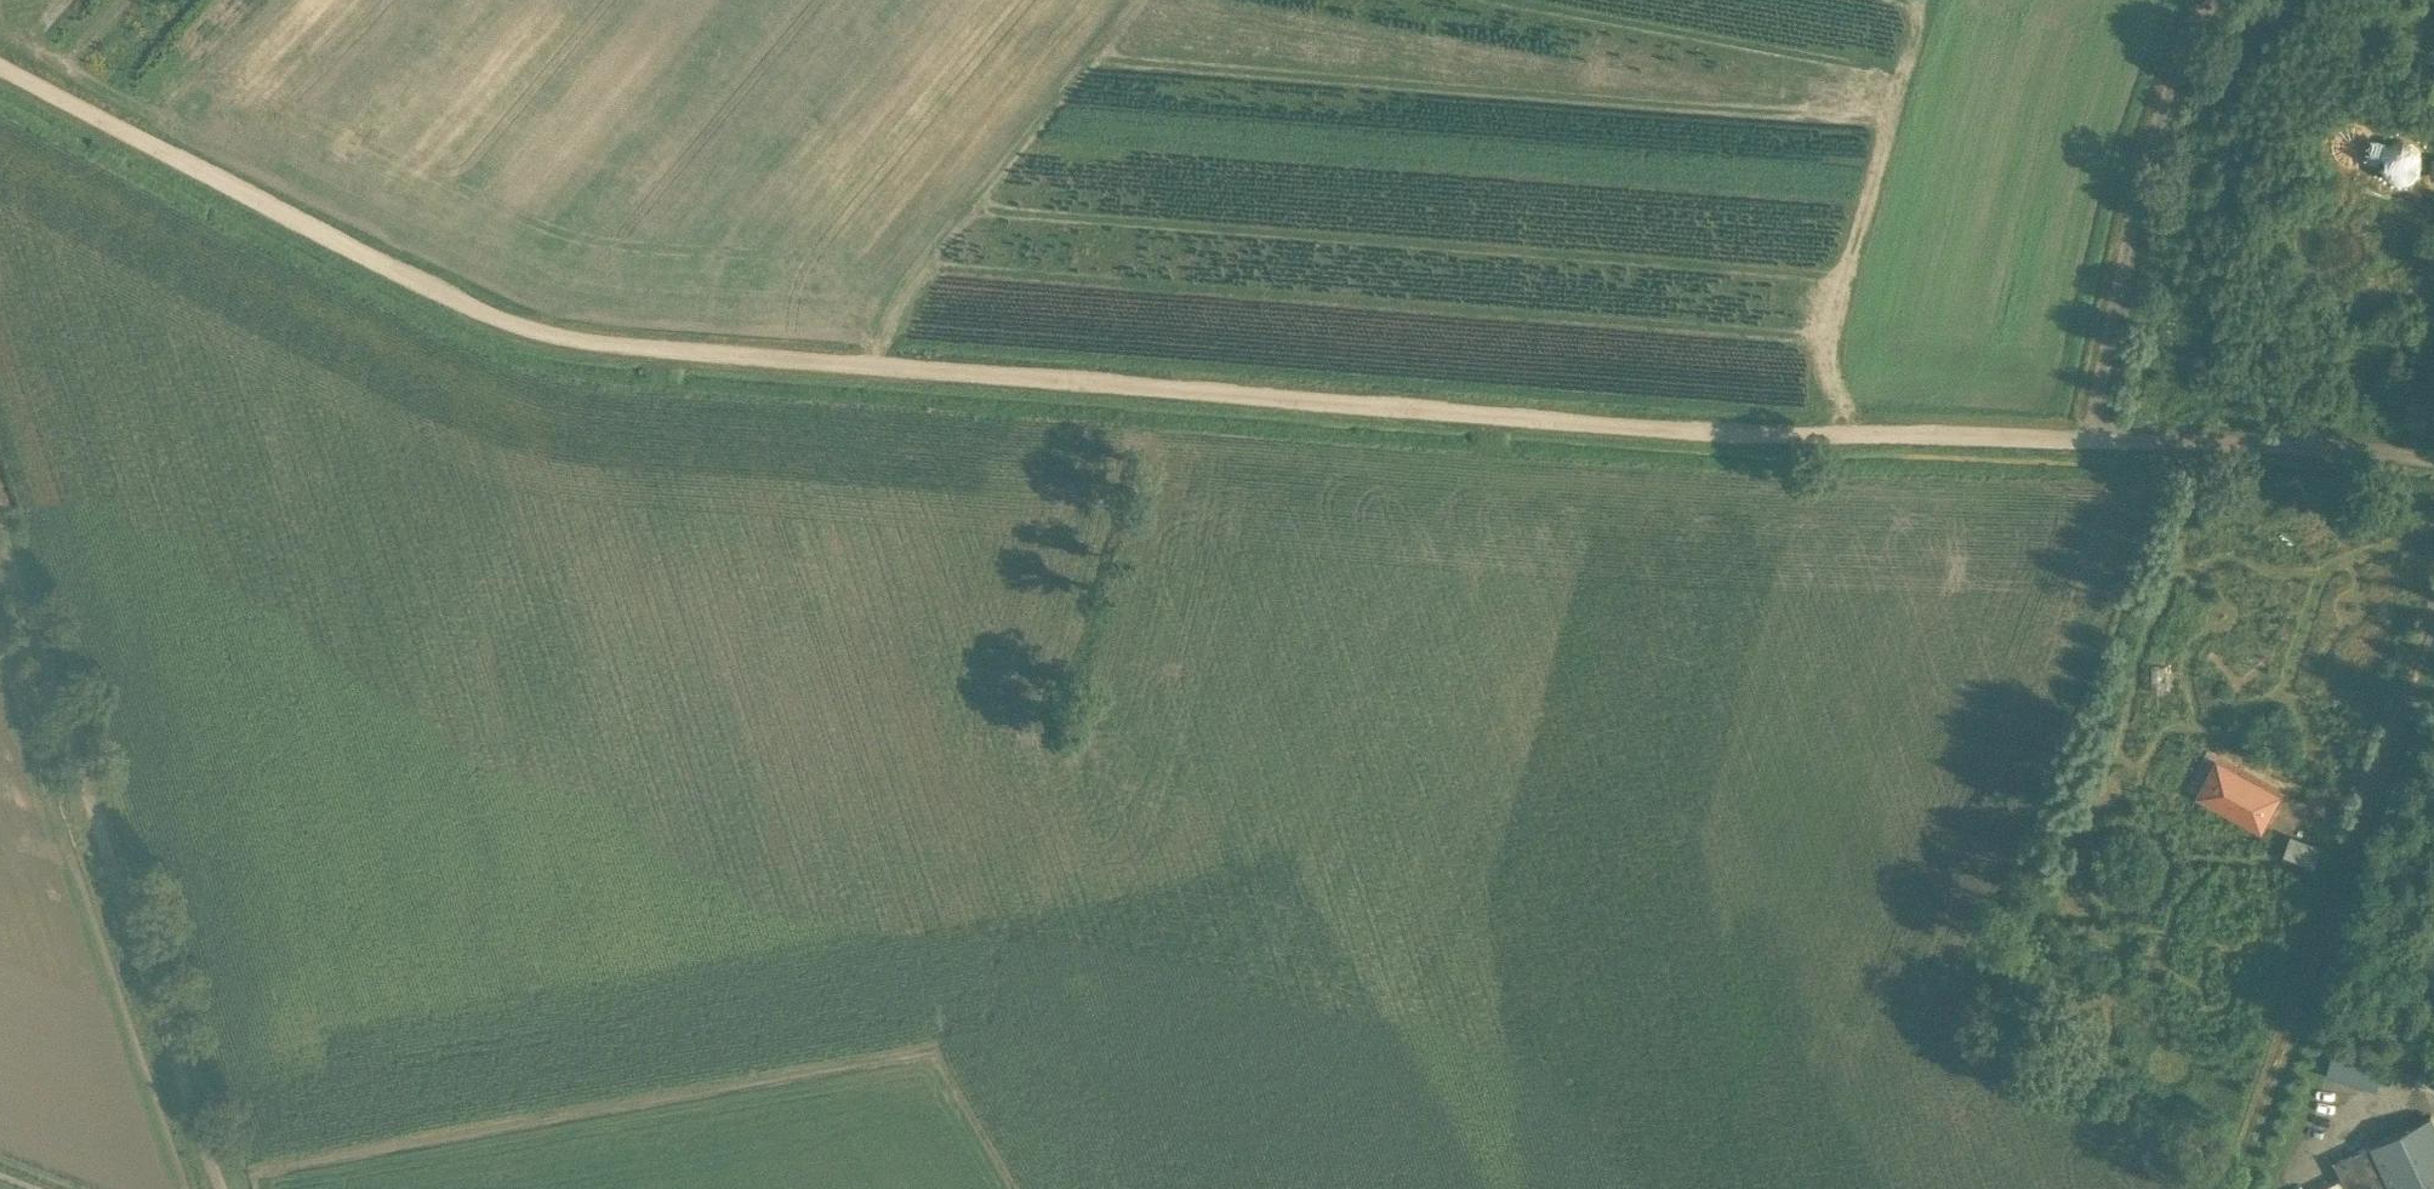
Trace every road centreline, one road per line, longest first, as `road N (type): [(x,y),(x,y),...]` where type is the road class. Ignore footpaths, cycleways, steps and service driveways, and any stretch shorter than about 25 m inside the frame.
road 1 (track): [(2092,443),(1735,432),(553,339),(0,67)]
road 2 (track): [(0,517),(227,1188)]
road 3 (track): [(2221,0),(2168,133),(2092,443)]
road 4 (track): [(2433,464),(2092,443)]

